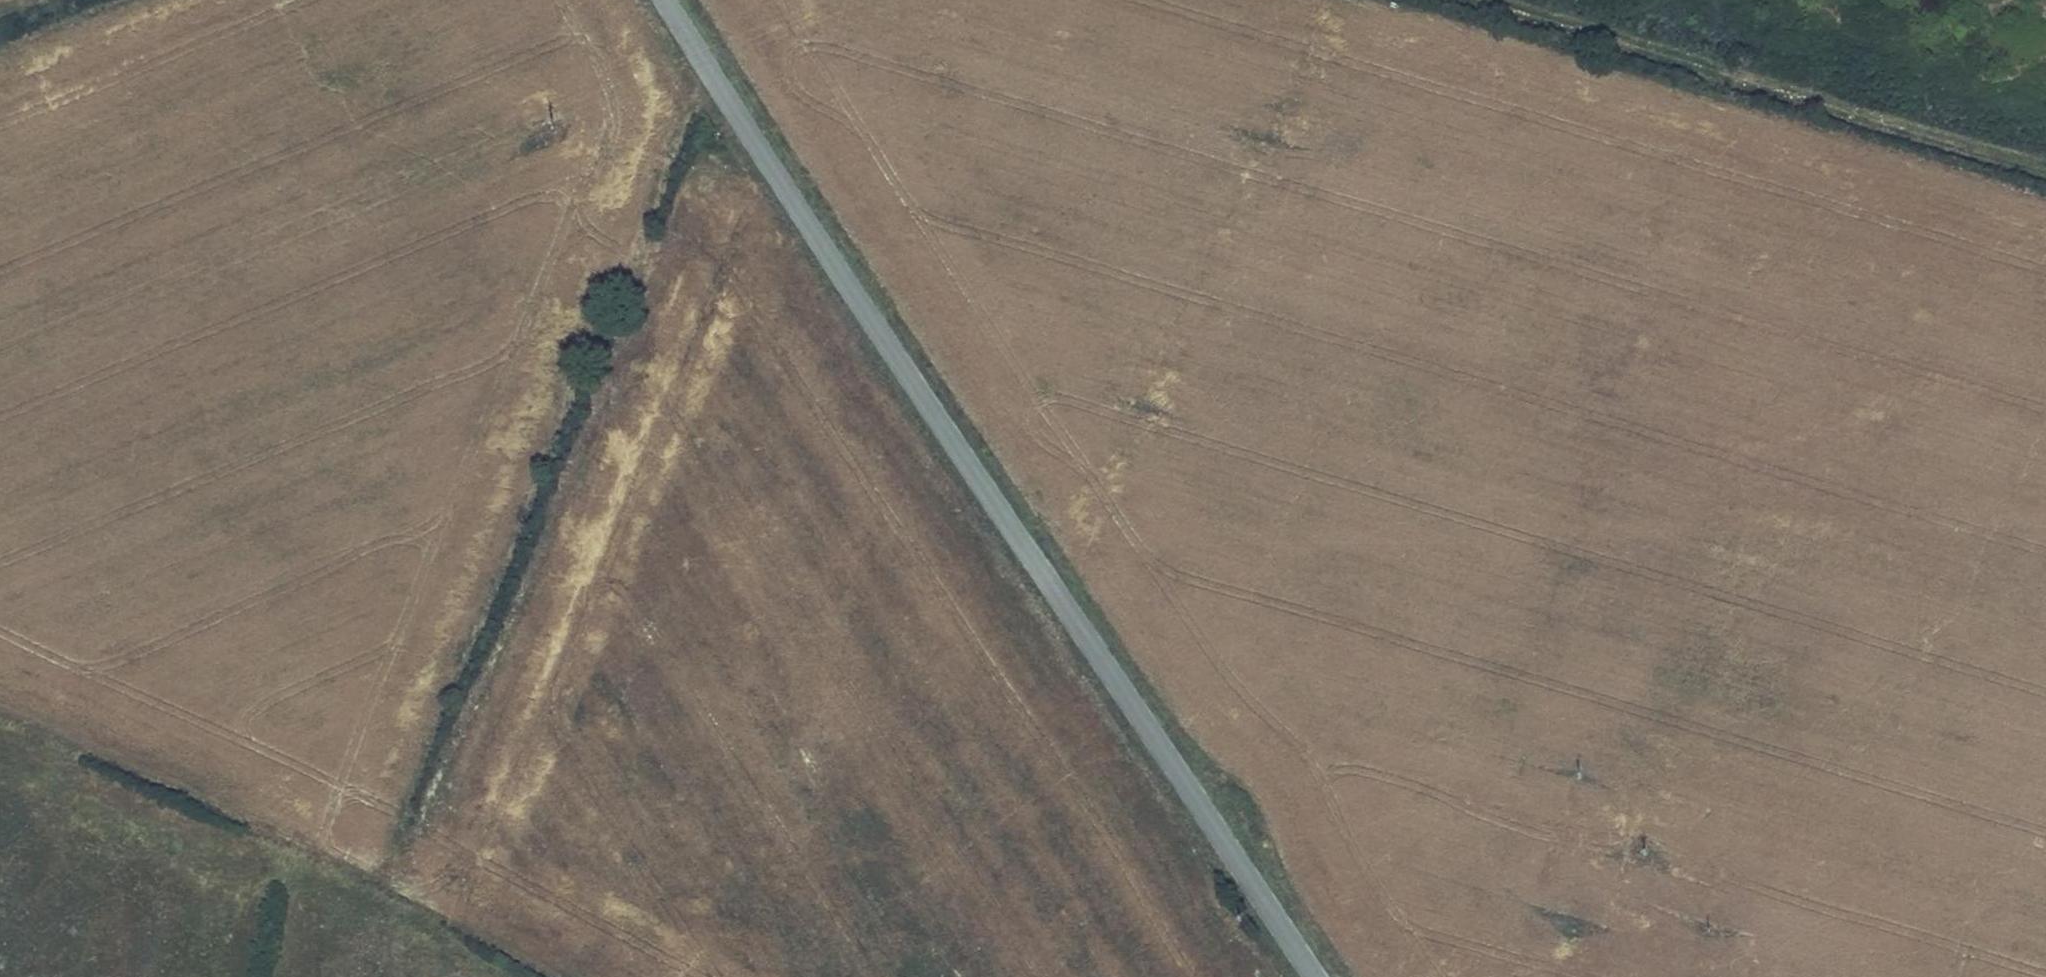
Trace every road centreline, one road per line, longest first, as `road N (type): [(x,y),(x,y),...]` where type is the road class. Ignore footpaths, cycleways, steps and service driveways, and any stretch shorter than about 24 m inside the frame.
road 1 (unclassified): [(1318,976),(669,0)]
road 2 (track): [(2045,173),(1458,0)]

